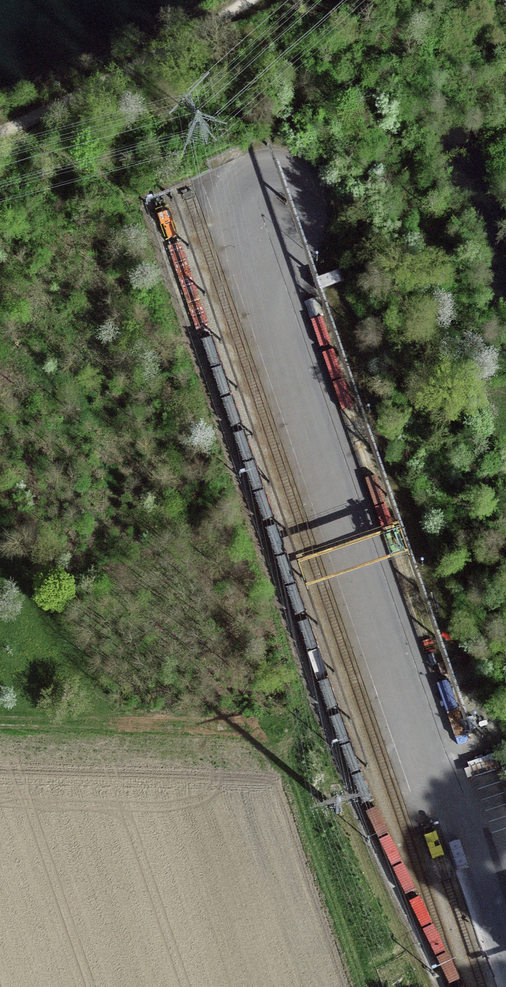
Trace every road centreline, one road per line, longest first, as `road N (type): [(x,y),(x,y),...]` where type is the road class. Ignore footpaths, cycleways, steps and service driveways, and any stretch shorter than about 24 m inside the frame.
road 1 (track): [(366,986),(294,781),(289,749),(307,713),(303,696),(146,227),(103,180),(75,171),(19,124)]
road 2 (unclassified): [(505,958),(234,175)]

